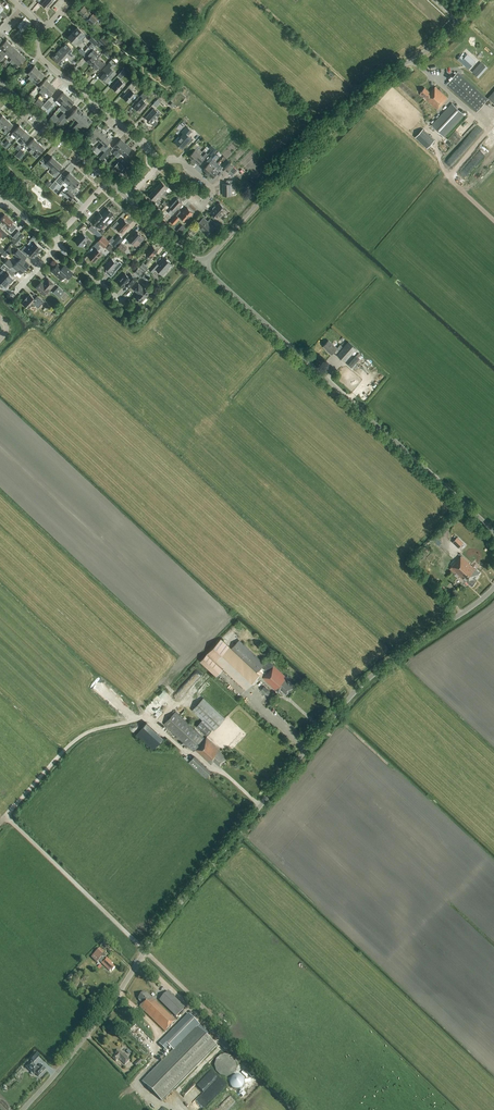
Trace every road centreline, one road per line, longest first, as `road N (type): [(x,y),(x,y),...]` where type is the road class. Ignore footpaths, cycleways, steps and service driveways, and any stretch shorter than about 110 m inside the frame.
road 1 (unclassified): [(22,1109),(341,708),(493,589)]
road 2 (track): [(292,1109),(145,951),(7,816),(0,824)]
road 3 (unclassified): [(493,533),(204,264)]
road 4 (unclassified): [(204,264),(377,87),(478,0)]
road 5 (residential): [(162,164),(40,58),(34,22)]
road 6 (track): [(178,1109),(155,1105),(136,1083),(155,1063),(159,1040),(197,1002)]
road 7 (residential): [(108,181),(0,83)]

